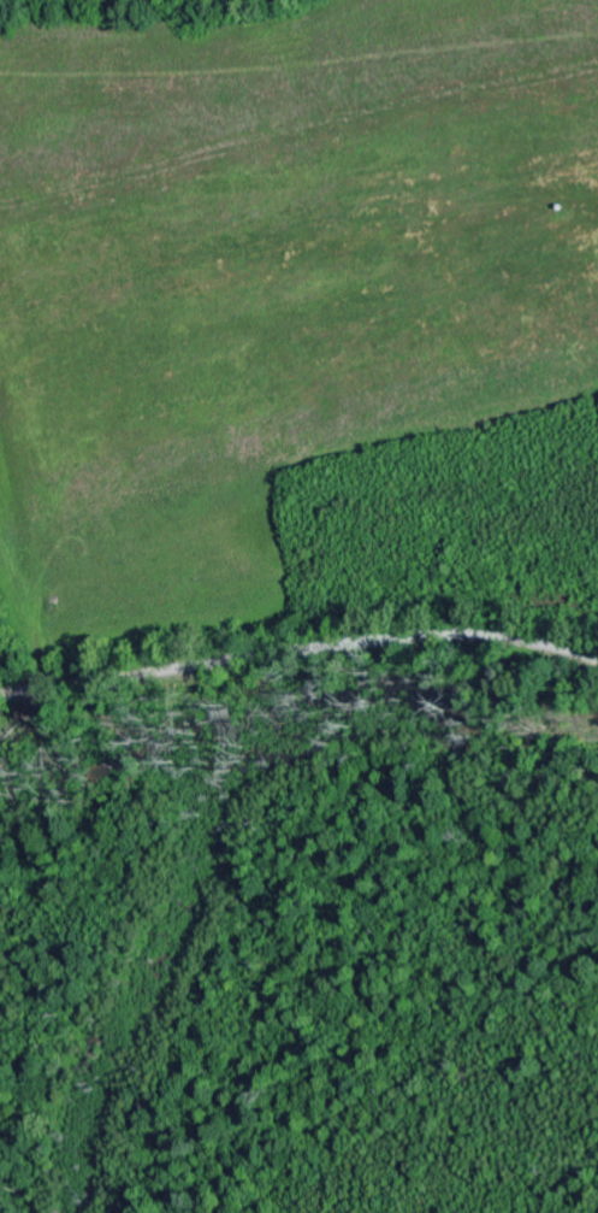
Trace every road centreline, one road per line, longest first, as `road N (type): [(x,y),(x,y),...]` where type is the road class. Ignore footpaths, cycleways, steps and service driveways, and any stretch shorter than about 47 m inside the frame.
road 1 (residential): [(597,656),(478,630),(372,635),(0,692)]

